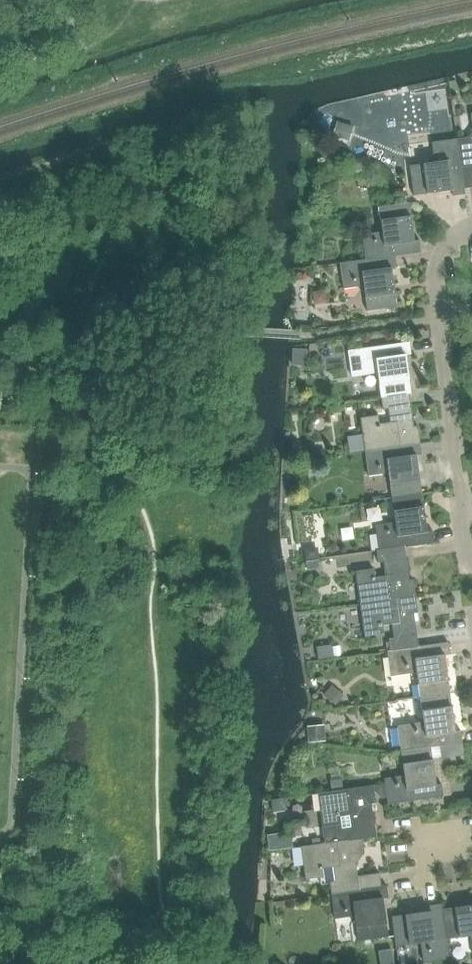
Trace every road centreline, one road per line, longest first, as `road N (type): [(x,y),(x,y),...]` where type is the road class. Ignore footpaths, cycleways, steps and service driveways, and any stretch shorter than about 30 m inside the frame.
road 1 (residential): [(471,570),(441,314)]

